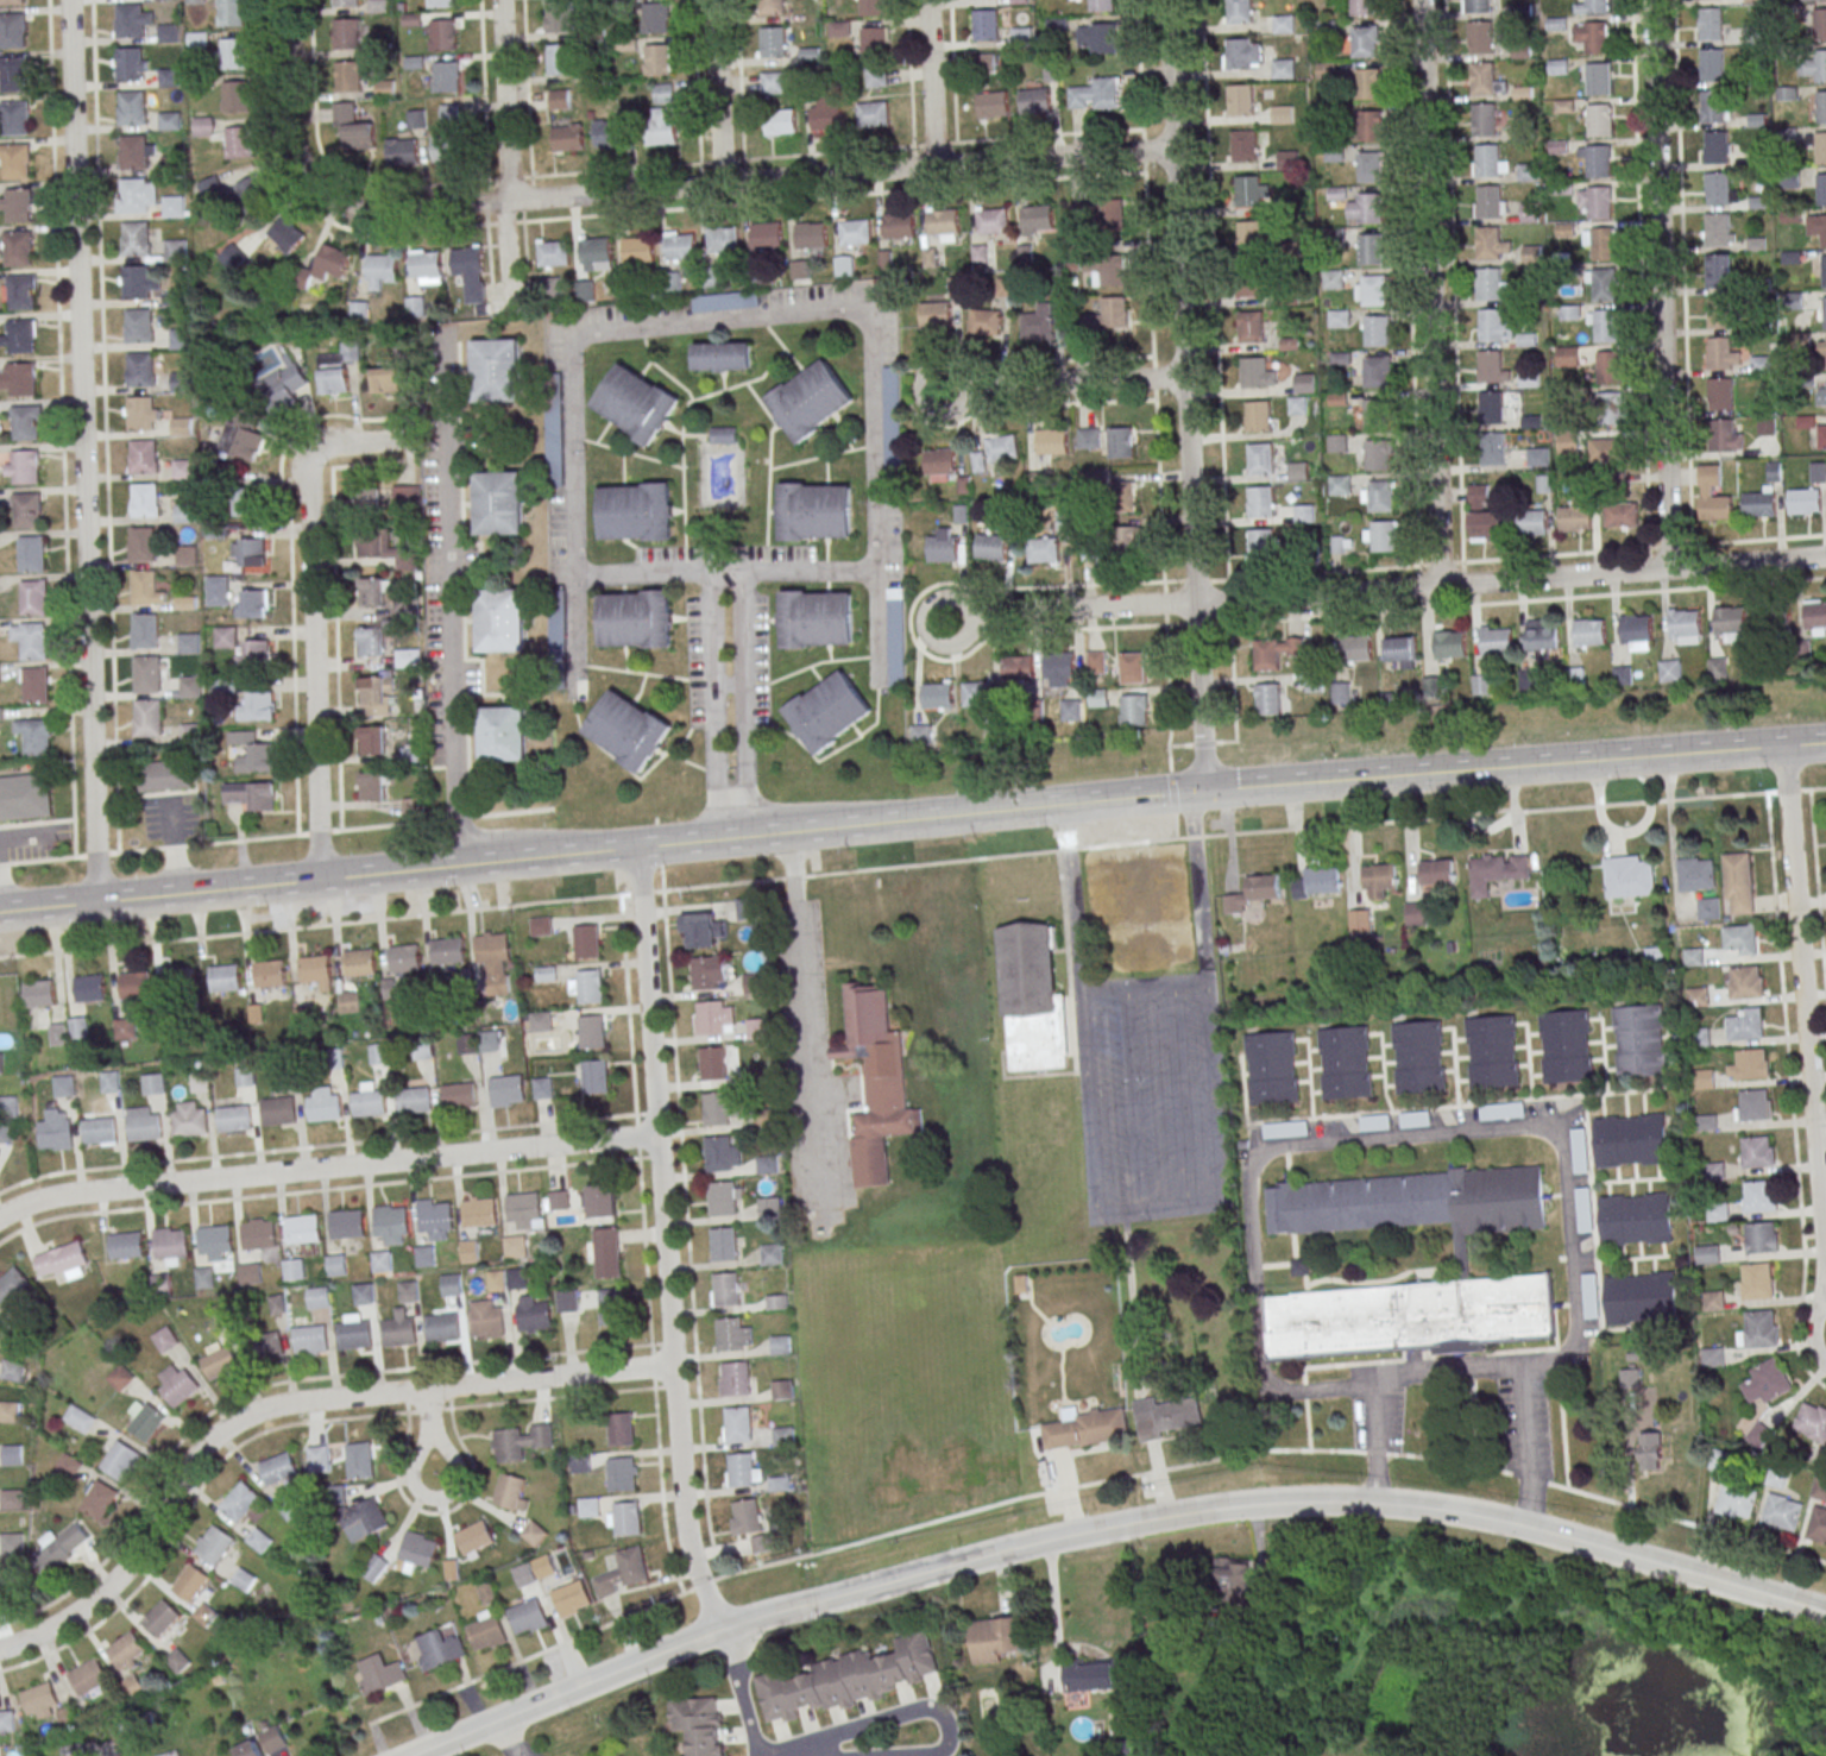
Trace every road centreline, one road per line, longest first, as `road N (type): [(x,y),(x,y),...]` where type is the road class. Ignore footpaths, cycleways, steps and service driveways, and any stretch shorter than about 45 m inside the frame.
road 1 (secondary): [(1825,742),(1190,792),(0,912)]
road 2 (tertiary): [(1825,1613),(1469,1515),(1356,1502),(1241,1506),(1021,1546),(744,1620),(416,1755)]
road 3 (residential): [(97,902),(71,0)]
road 4 (residential): [(1173,149),(379,212),(352,209),(315,189)]
road 5 (residential): [(719,1630),(682,1510),(636,848)]
road 6 (residential): [(673,1366),(260,1414),(202,1453),(141,1553),(101,1597),(0,1649)]
road 7 (residential): [(656,1134),(65,1194),(0,1218)]
road 8 (residential): [(1825,557),(1196,603)]
road 9 (residential): [(1196,603),(1167,0)]
road 10 (residential): [(1441,586),(1423,0)]
road 11 (residential): [(1669,569),(1650,0)]
road 12 (residential): [(319,880),(304,474),(311,454),(323,448),(416,438)]
road 13 (residential): [(1825,1265),(1782,745)]
road 14 (residential): [(1196,603),(946,619)]
road 15 (residential): [(1184,377),(945,390)]
road 16 (residential): [(508,201),(501,0)]
road 17 (residential): [(315,189),(291,139),(286,0)]
road 18 (residential): [(938,1755),(946,1732),(940,1717),(923,1711),(799,1754)]
road 19 (residential): [(1196,603),(1203,791)]
road 20 (residential): [(722,185),(714,0)]
road 21 (residential): [(933,166),(926,0)]
road 22 (residential): [(757,1755),(719,1630)]

